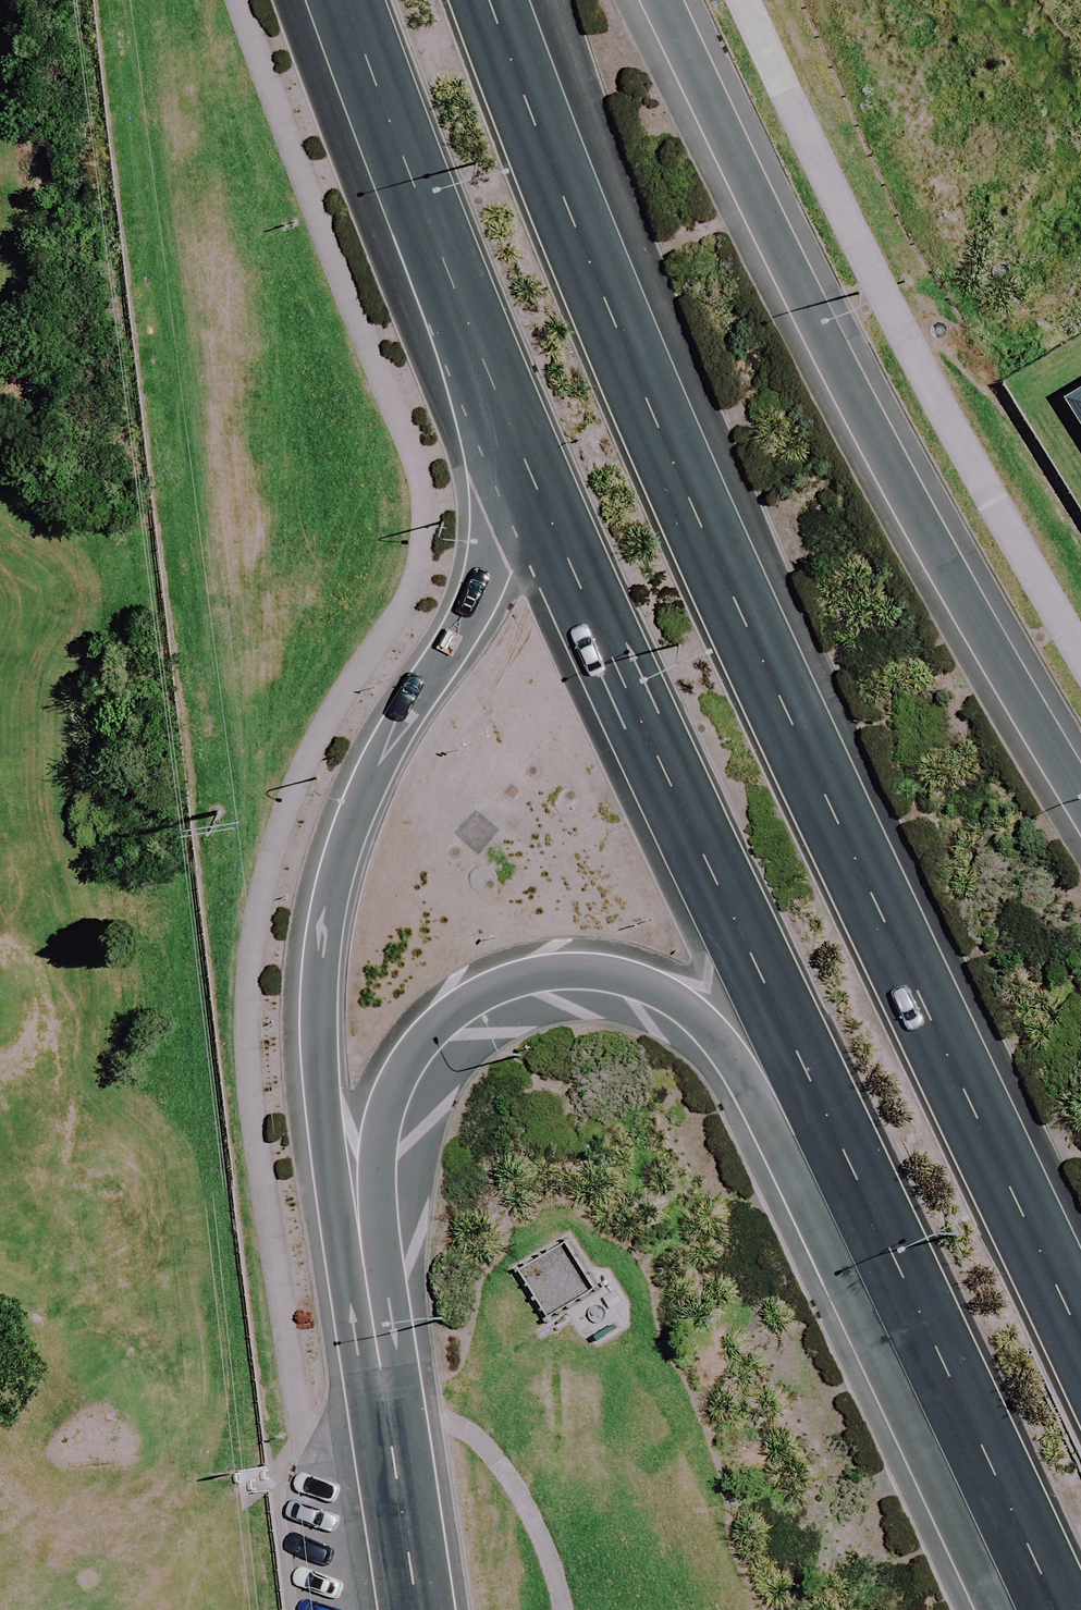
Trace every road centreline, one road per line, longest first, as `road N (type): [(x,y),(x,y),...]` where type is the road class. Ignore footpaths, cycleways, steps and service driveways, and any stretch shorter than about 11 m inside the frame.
road 1 (primary): [(489,0),(518,87),(829,796),(1080,1338)]
road 2 (primary): [(1056,1609),(522,454)]
road 3 (primary): [(1012,1609),(984,1580),(751,1087),(721,1040),(644,986),(609,975),(530,976),(465,1002),(413,1052),(394,1083),(378,1154),(376,1294)]
road 4 (primary): [(376,1294),(317,1032),(330,910),(364,800),(400,723),(471,612),(522,454)]
road 5 (primary): [(672,0),(857,396),(1080,774)]
road 6 (primary): [(522,454),(346,0)]
road 7 (tertiary): [(422,1609),(376,1294)]

